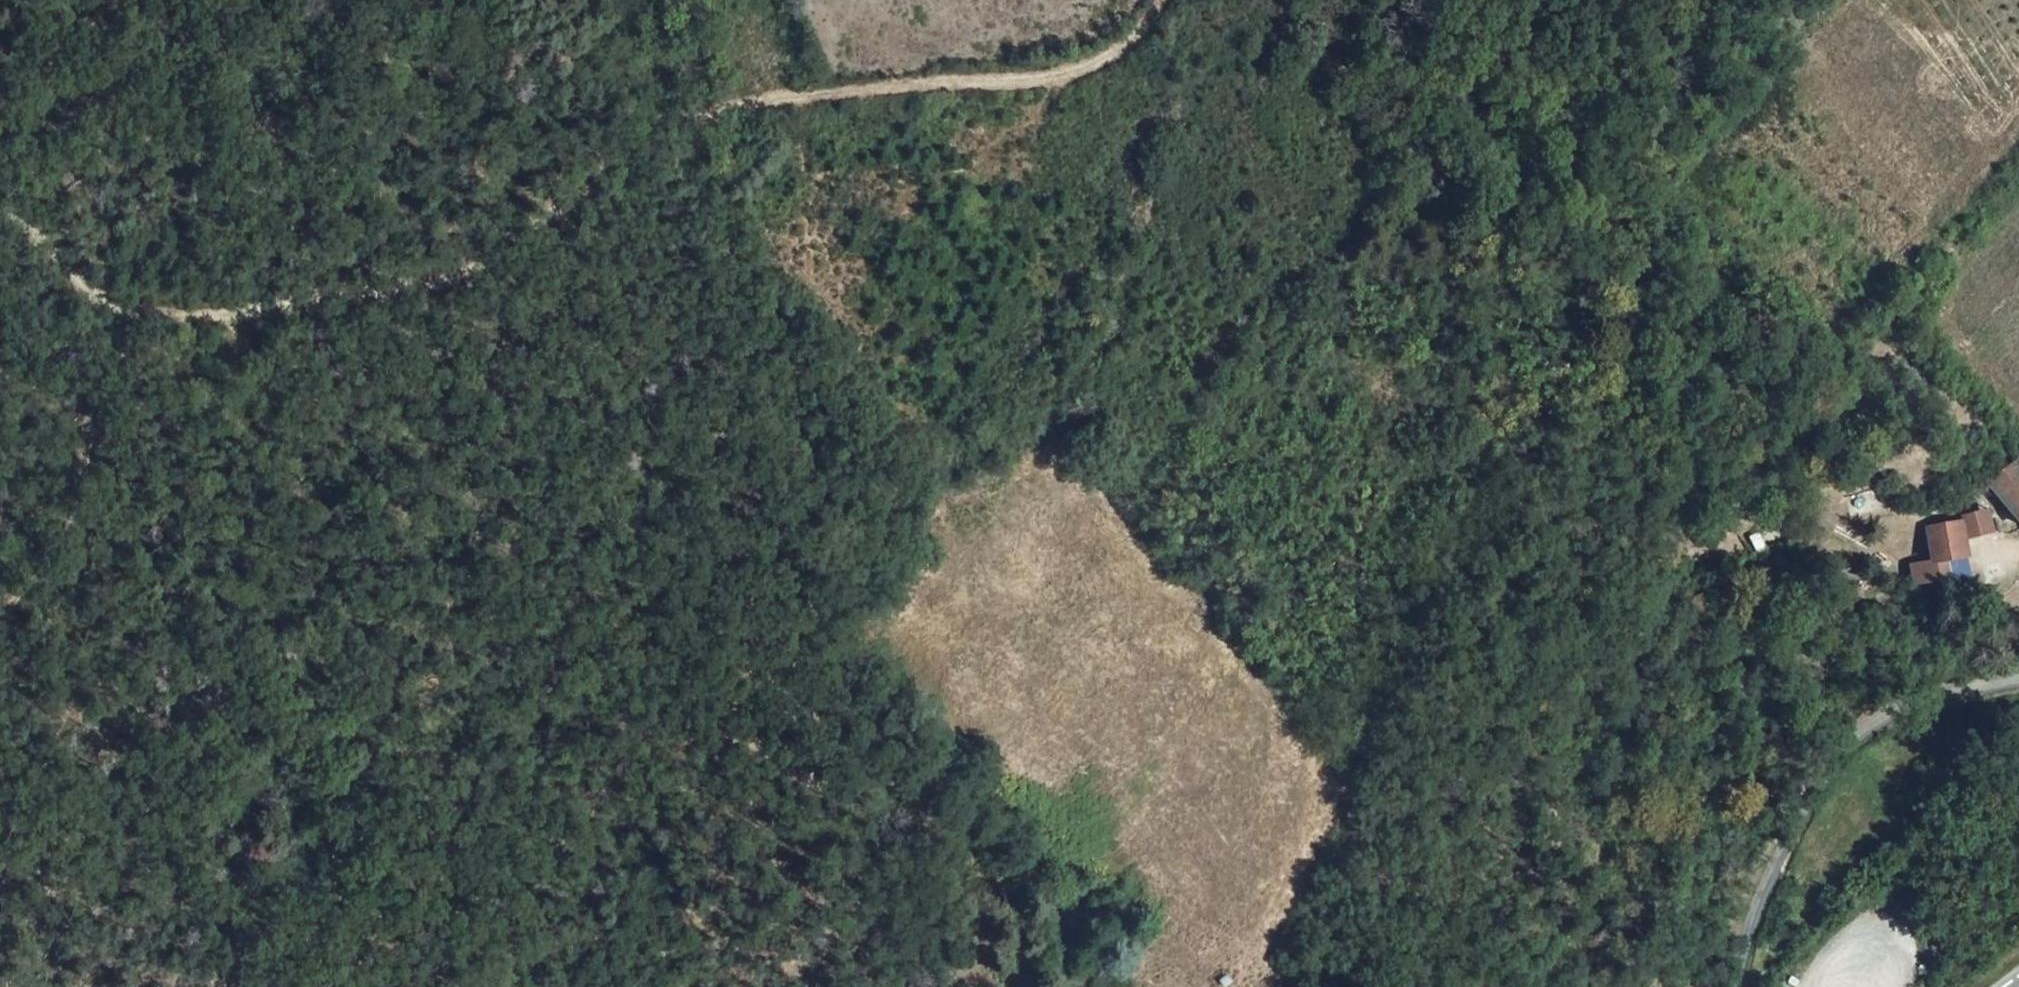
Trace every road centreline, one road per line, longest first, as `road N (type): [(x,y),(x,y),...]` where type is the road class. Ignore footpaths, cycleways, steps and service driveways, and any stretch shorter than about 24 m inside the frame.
road 1 (track): [(1170,0),(1144,38),(1074,86),(857,92),(632,132),(553,172),(389,295),(288,316),(118,324),(47,235),(0,223)]
road 2 (unclassified): [(1735,986),(1775,865),(1837,756),(1884,718),(2018,680)]
road 3 (track): [(118,324),(68,532),(0,603)]

